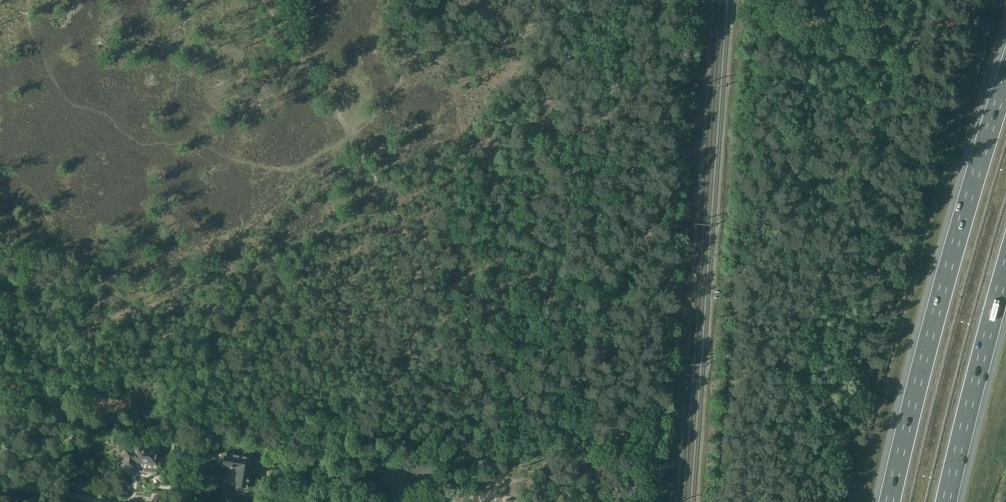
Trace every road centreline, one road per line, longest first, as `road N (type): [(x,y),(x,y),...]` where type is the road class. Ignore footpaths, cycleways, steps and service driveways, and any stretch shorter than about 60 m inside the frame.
road 1 (track): [(624,456),(593,218),(624,0)]
road 2 (motorway): [(1005,78),(890,501)]
road 3 (motorway): [(946,501),(1005,271)]

